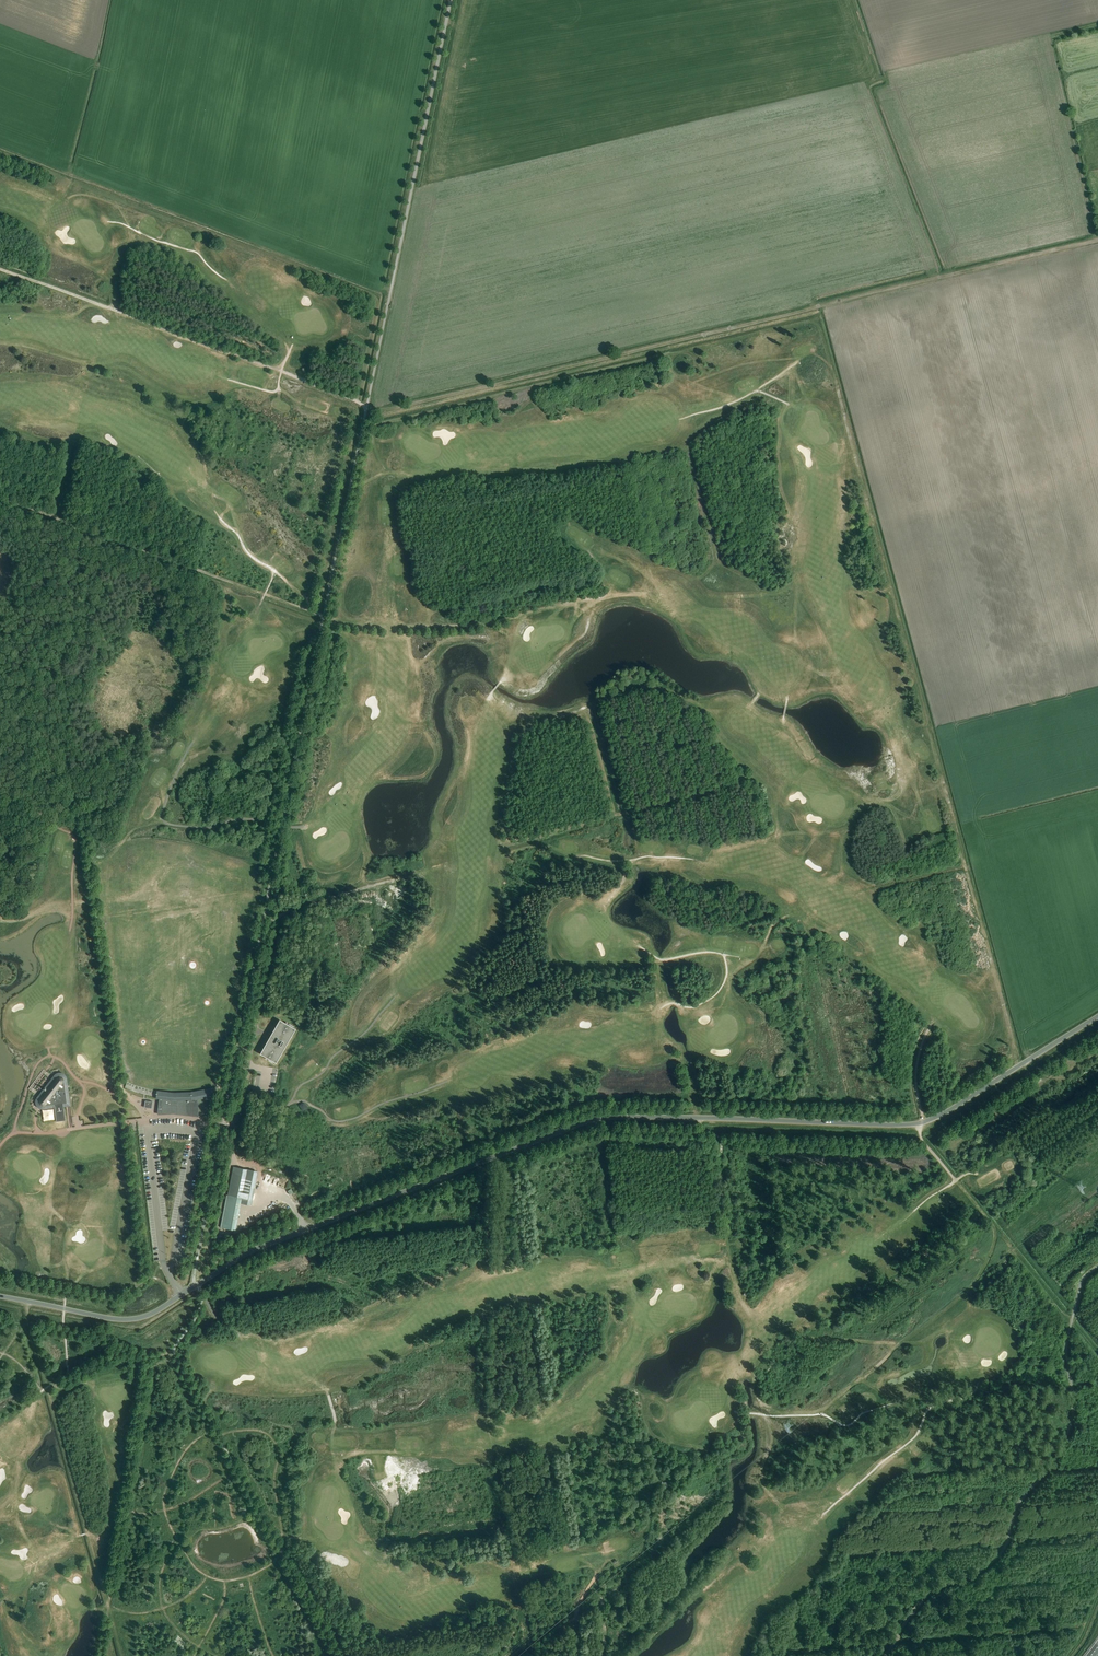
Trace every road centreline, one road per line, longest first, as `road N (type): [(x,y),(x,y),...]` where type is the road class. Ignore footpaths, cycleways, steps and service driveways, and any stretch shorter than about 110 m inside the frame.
road 1 (unclassified): [(1097,1016),(923,1123),(601,1118),(260,1247),(145,1316),(115,1320),(0,1296)]
road 2 (track): [(0,268),(384,410),(1097,240)]
road 3 (track): [(88,856),(121,1086),(134,1104)]

